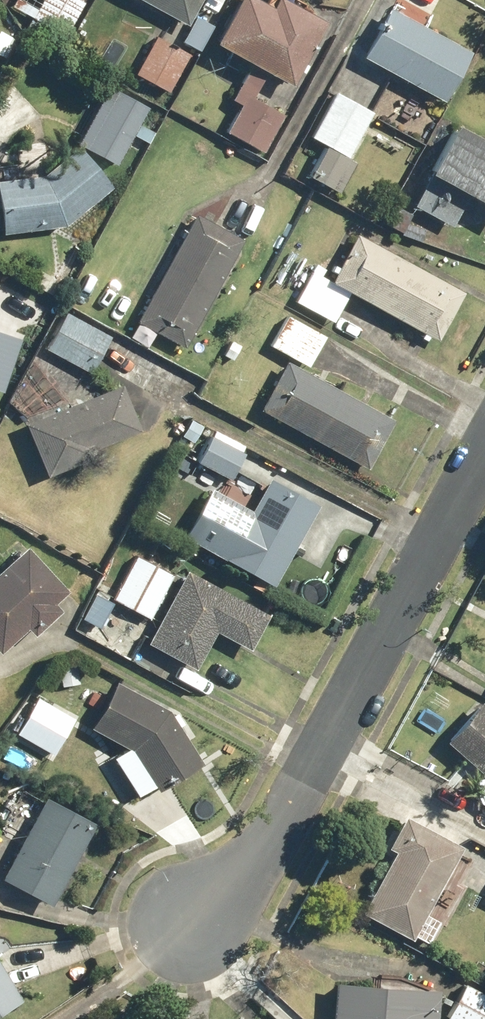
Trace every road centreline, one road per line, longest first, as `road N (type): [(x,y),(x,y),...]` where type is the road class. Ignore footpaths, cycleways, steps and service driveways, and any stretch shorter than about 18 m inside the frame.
road 1 (residential): [(181,921),(257,875),(484,453)]

